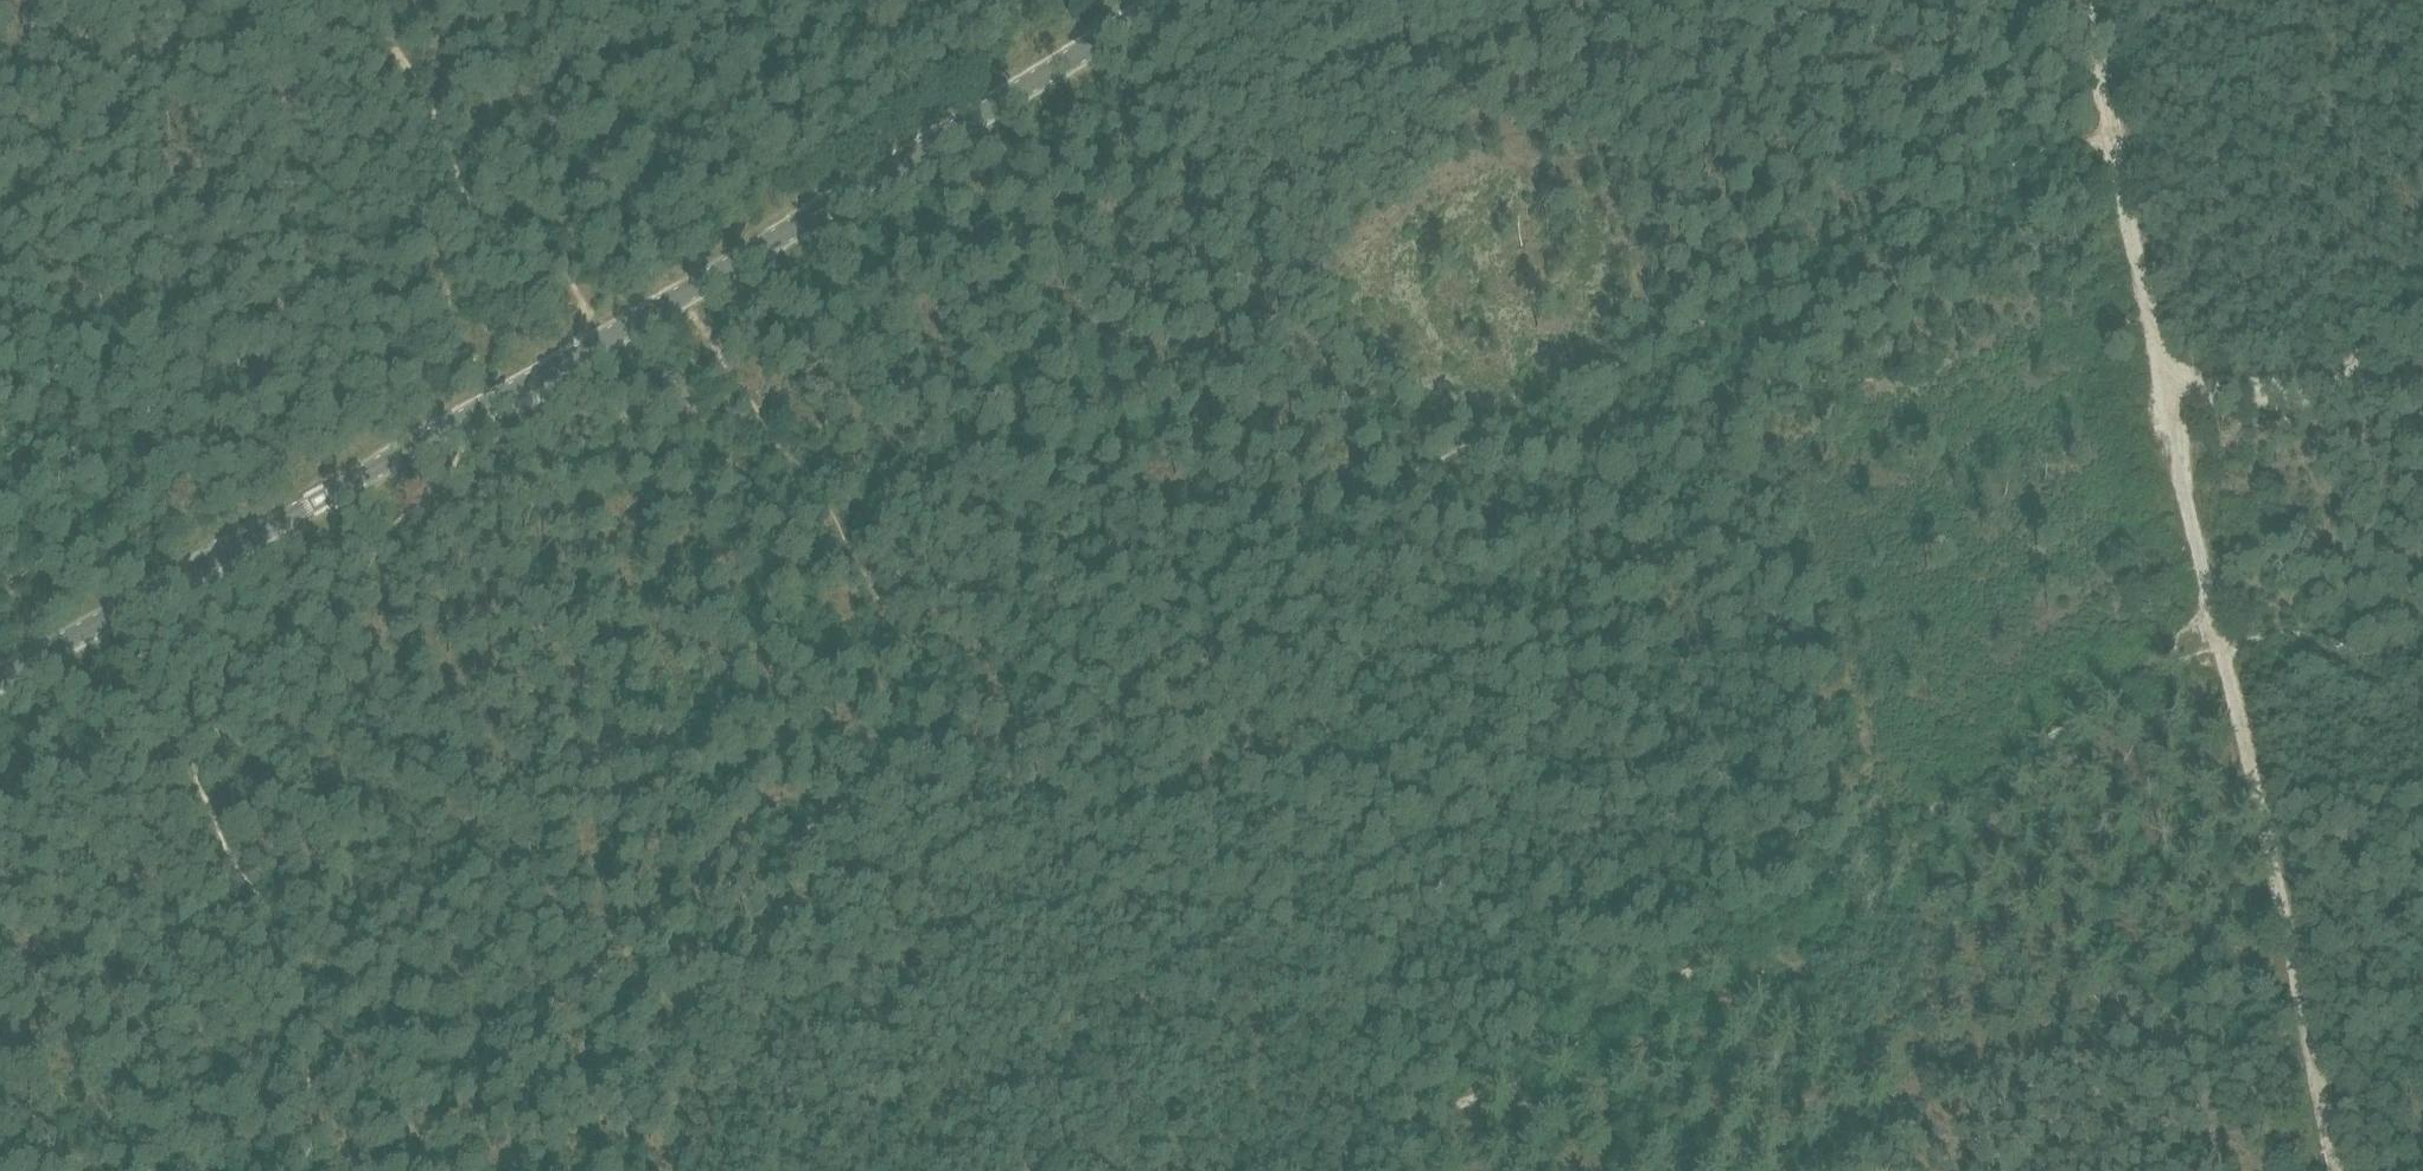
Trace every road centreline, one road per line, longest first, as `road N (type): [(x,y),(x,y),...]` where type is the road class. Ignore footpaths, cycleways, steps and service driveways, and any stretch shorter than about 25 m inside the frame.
road 1 (tertiary): [(0,677),(674,299),(1166,0)]
road 2 (track): [(2222,651),(2309,1050)]
road 3 (track): [(2082,0),(2166,391)]
road 4 (track): [(2166,391),(2222,651)]
road 5 (track): [(2166,391),(2422,382)]
road 6 (track): [(462,201),(363,0)]
road 7 (track): [(462,201),(545,252),(575,285),(587,349)]
road 8 (track): [(503,397),(472,298),(462,201)]
road 9 (track): [(2422,280),(2316,387)]
road 10 (track): [(2309,1050),(2335,1170)]

